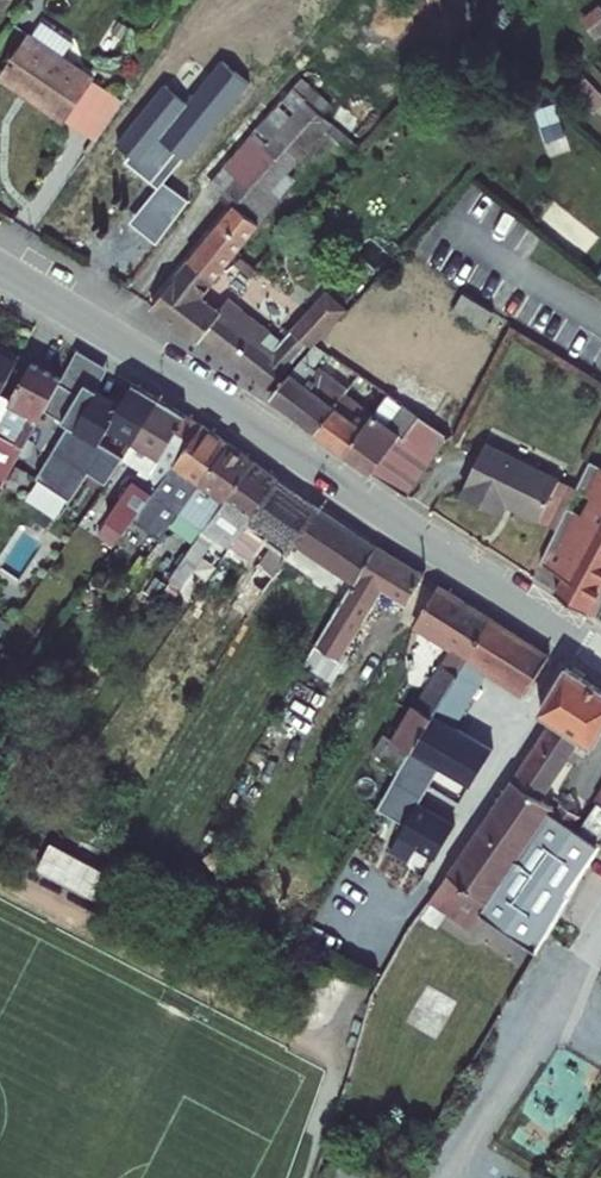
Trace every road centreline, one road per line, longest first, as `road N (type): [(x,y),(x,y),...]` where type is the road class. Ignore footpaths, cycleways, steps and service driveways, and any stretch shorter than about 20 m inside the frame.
road 1 (tertiary): [(0,270),(600,656)]

